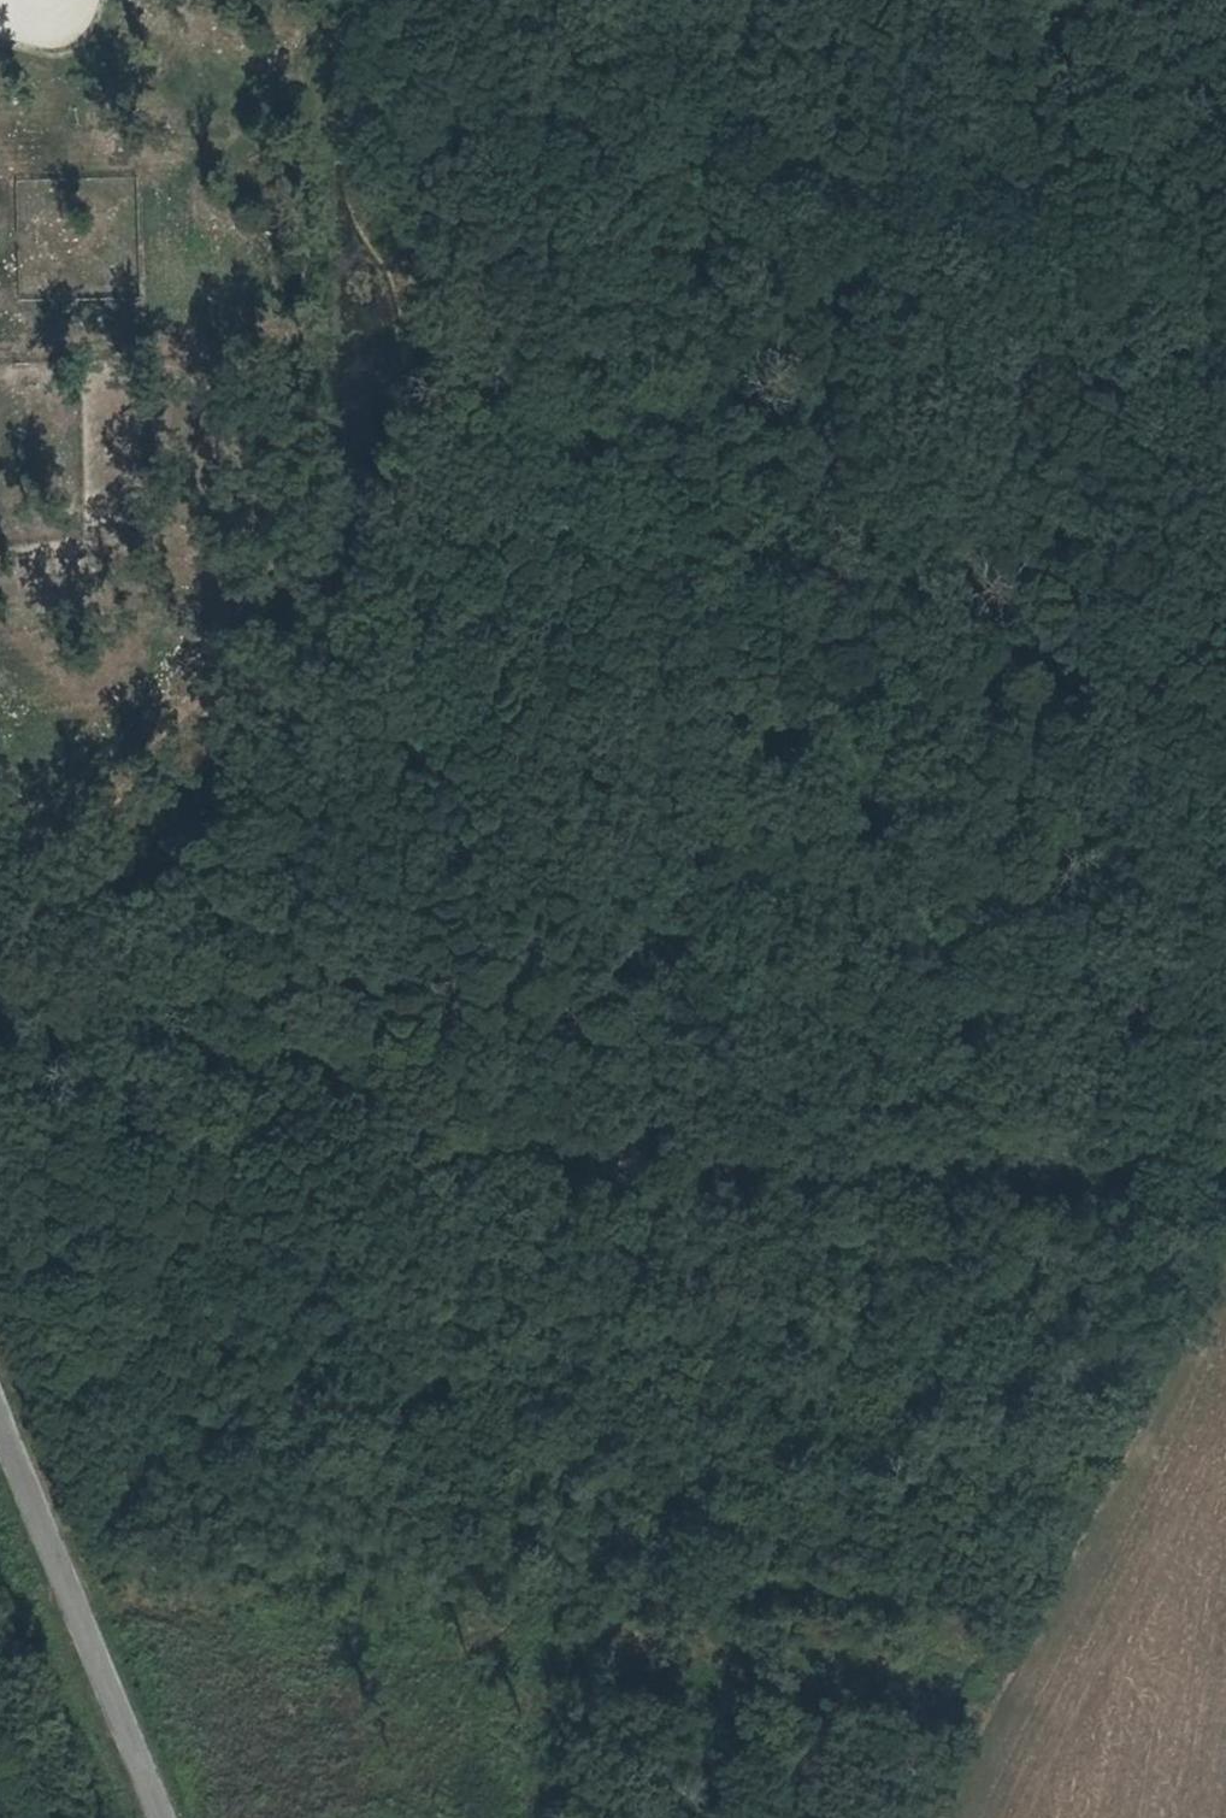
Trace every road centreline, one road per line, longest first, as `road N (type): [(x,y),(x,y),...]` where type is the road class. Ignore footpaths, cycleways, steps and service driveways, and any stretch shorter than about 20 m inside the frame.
road 1 (unclassified): [(140,1817),(0,1493)]

